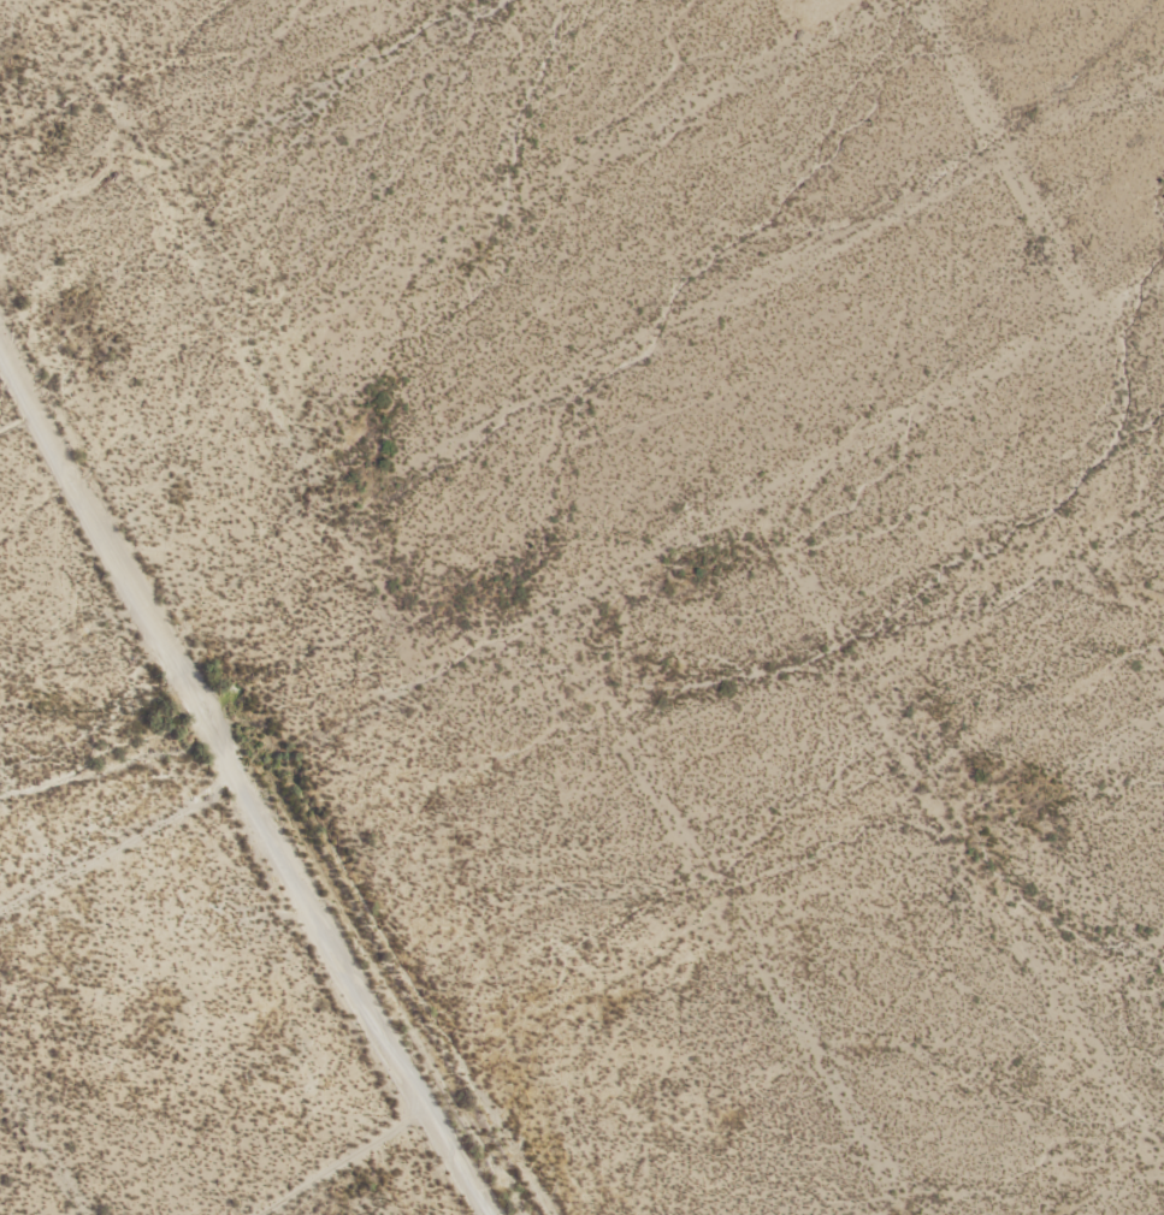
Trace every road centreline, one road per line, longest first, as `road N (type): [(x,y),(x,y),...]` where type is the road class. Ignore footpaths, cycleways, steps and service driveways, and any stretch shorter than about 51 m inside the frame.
road 1 (track): [(0,907),(1075,324),(1163,283)]
road 2 (residential): [(491,1214),(163,641),(0,338)]
road 3 (track): [(335,506),(1093,108),(1163,81)]
road 4 (track): [(1163,1154),(754,498)]
road 5 (track): [(65,0),(426,676)]
road 6 (track): [(243,333),(883,0)]
road 7 (track): [(914,1214),(545,611)]
road 8 (track): [(155,171),(477,0)]
road 9 (track): [(924,0),(1094,314)]
road 10 (track): [(868,682),(1163,507)]
road 11 (track): [(968,844),(1163,720)]
road 12 (track): [(260,1214),(429,1110)]
road 13 (track): [(85,1214),(0,1071)]
road 14 (track): [(0,766),(59,875)]

